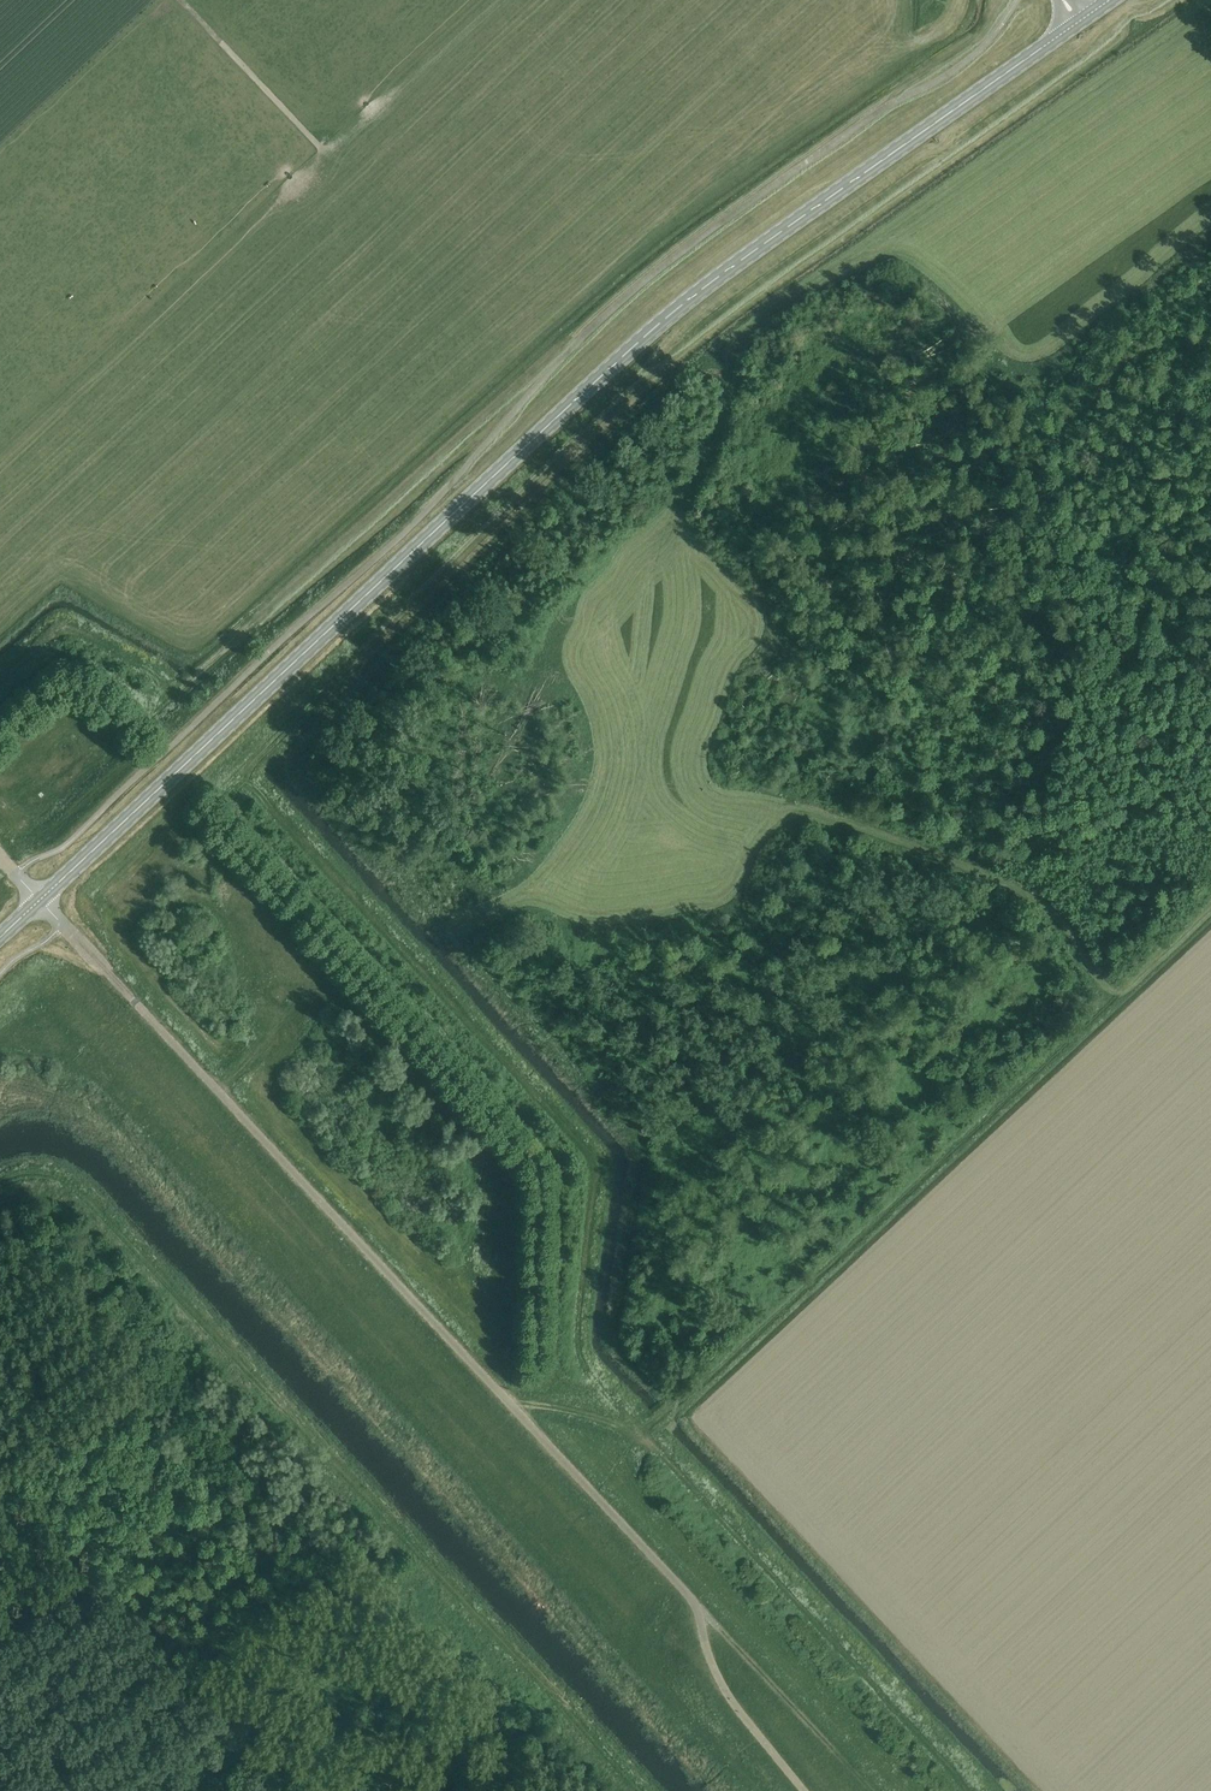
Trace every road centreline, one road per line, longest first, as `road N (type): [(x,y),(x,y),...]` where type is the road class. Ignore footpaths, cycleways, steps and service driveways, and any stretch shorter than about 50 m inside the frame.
road 1 (secondary): [(40,901),(695,294),(1078,22)]
road 2 (unclassified): [(803,1790),(719,1680),(694,1604),(40,901)]
road 3 (track): [(694,1604),(871,1790)]
road 4 (track): [(647,1440),(599,1418),(514,1406)]

